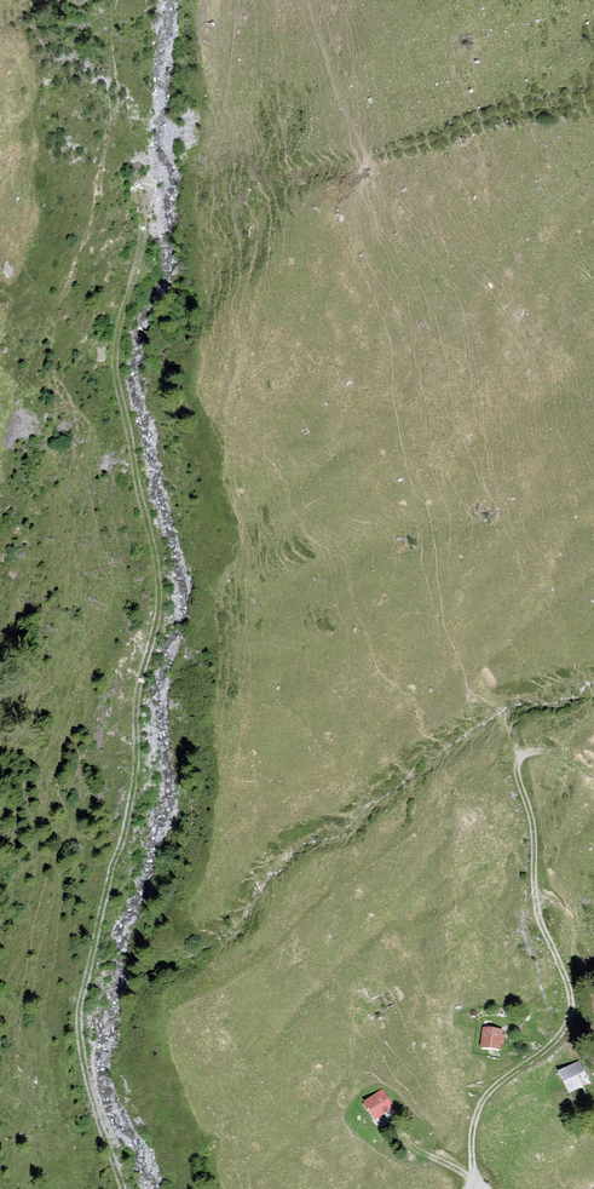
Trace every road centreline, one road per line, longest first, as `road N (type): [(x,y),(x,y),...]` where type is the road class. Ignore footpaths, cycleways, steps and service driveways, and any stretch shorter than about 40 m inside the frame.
road 1 (track): [(123,1188),(79,1038),(129,816),(137,699),(157,628),(153,551),(117,381),(116,345),(140,252)]
road 2 (track): [(471,1188),(479,1111),(500,1079),(560,1038),(575,1006),(541,910),(515,763)]

